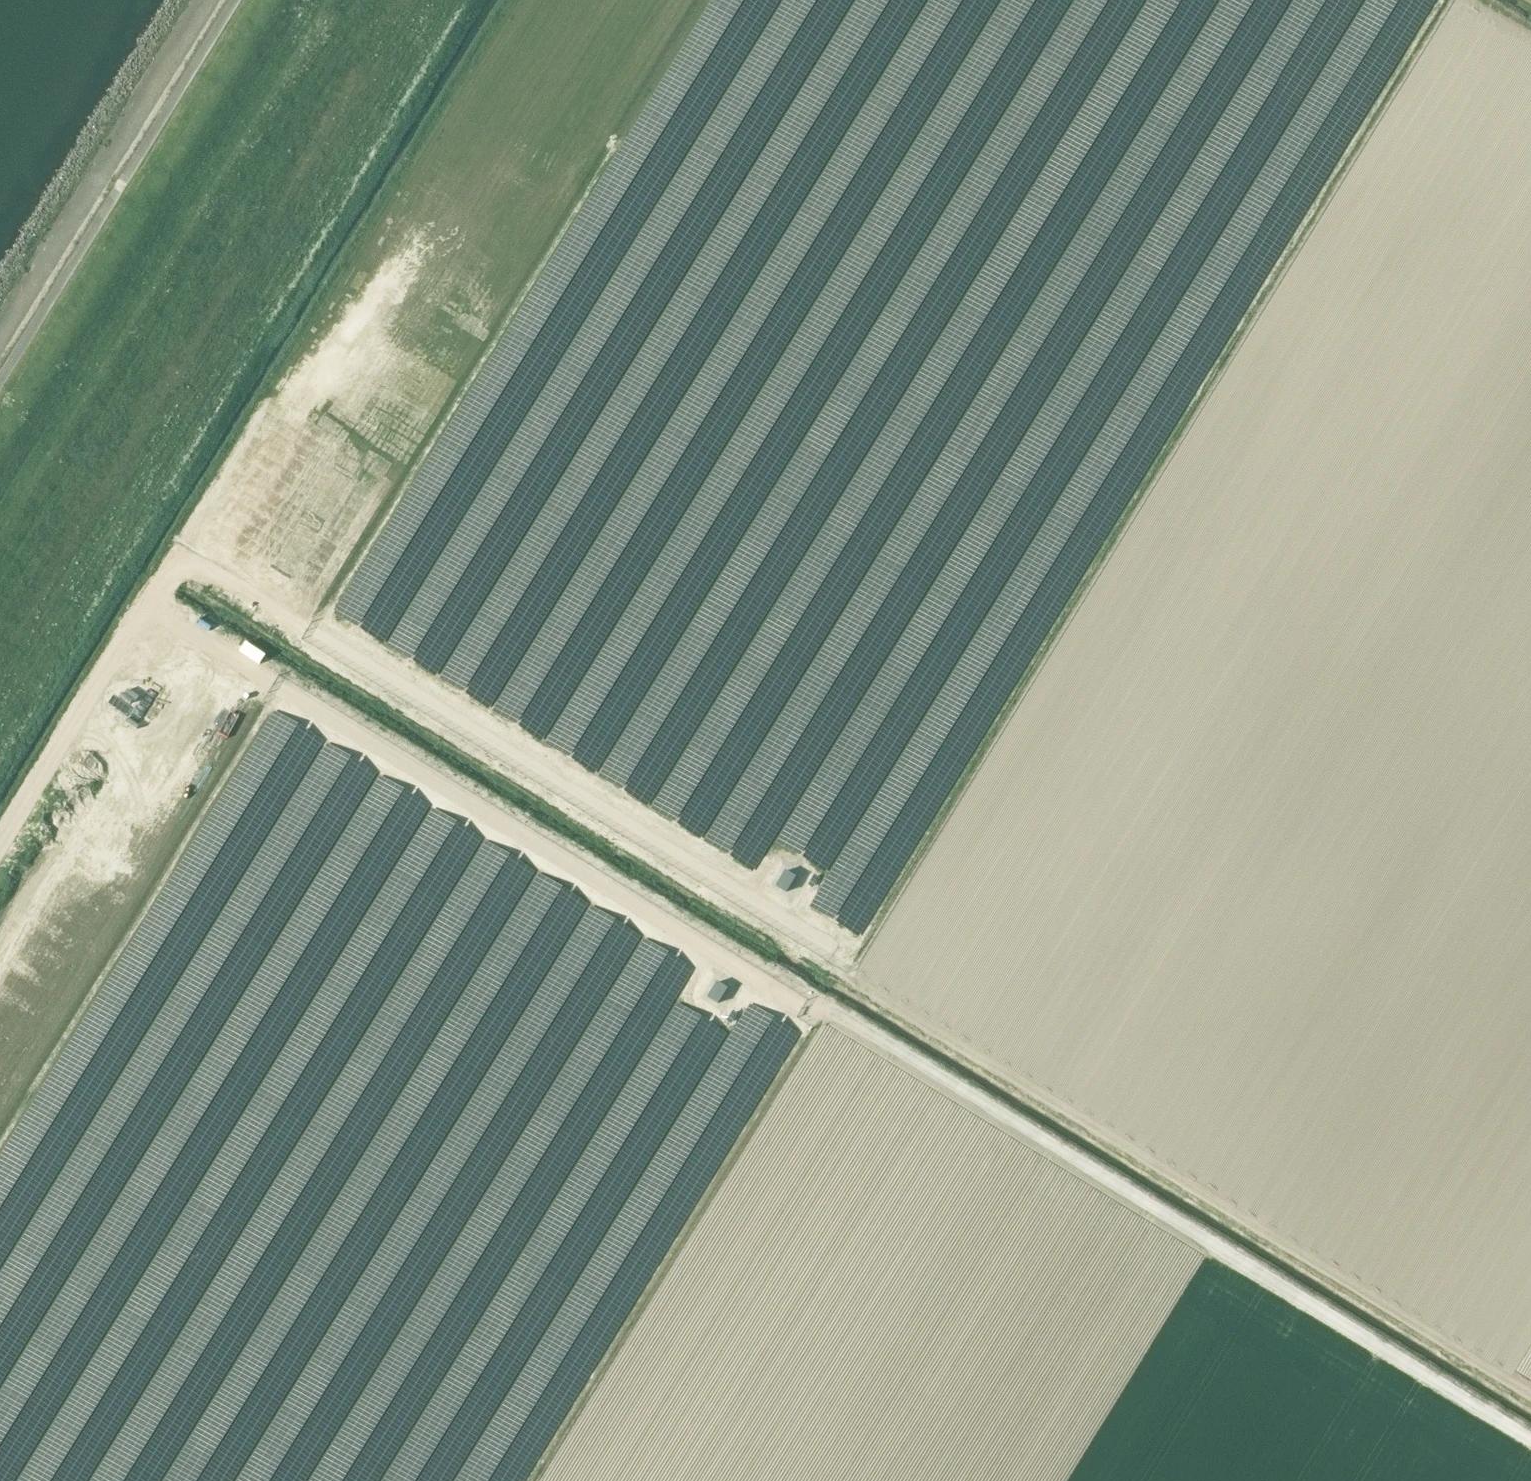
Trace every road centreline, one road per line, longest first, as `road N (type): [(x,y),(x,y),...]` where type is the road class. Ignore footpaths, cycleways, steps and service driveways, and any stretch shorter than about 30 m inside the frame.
road 1 (unclassified): [(0,379),(234,0)]

